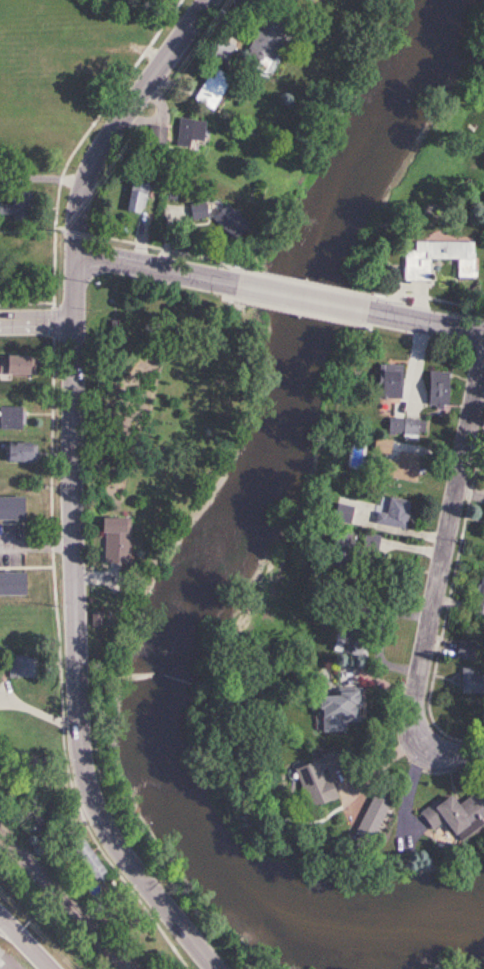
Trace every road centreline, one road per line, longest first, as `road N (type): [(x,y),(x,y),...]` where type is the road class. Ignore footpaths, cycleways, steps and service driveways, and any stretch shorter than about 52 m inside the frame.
road 1 (tertiary): [(210,968),(120,857),(85,781),(73,712),(65,544),(82,193),(113,134),(213,0)]
road 2 (residential): [(483,386),(413,714),(422,746),(435,754),(483,752)]
road 3 (tertiary): [(233,283),(76,250)]
road 4 (tertiary): [(367,311),(233,283)]

